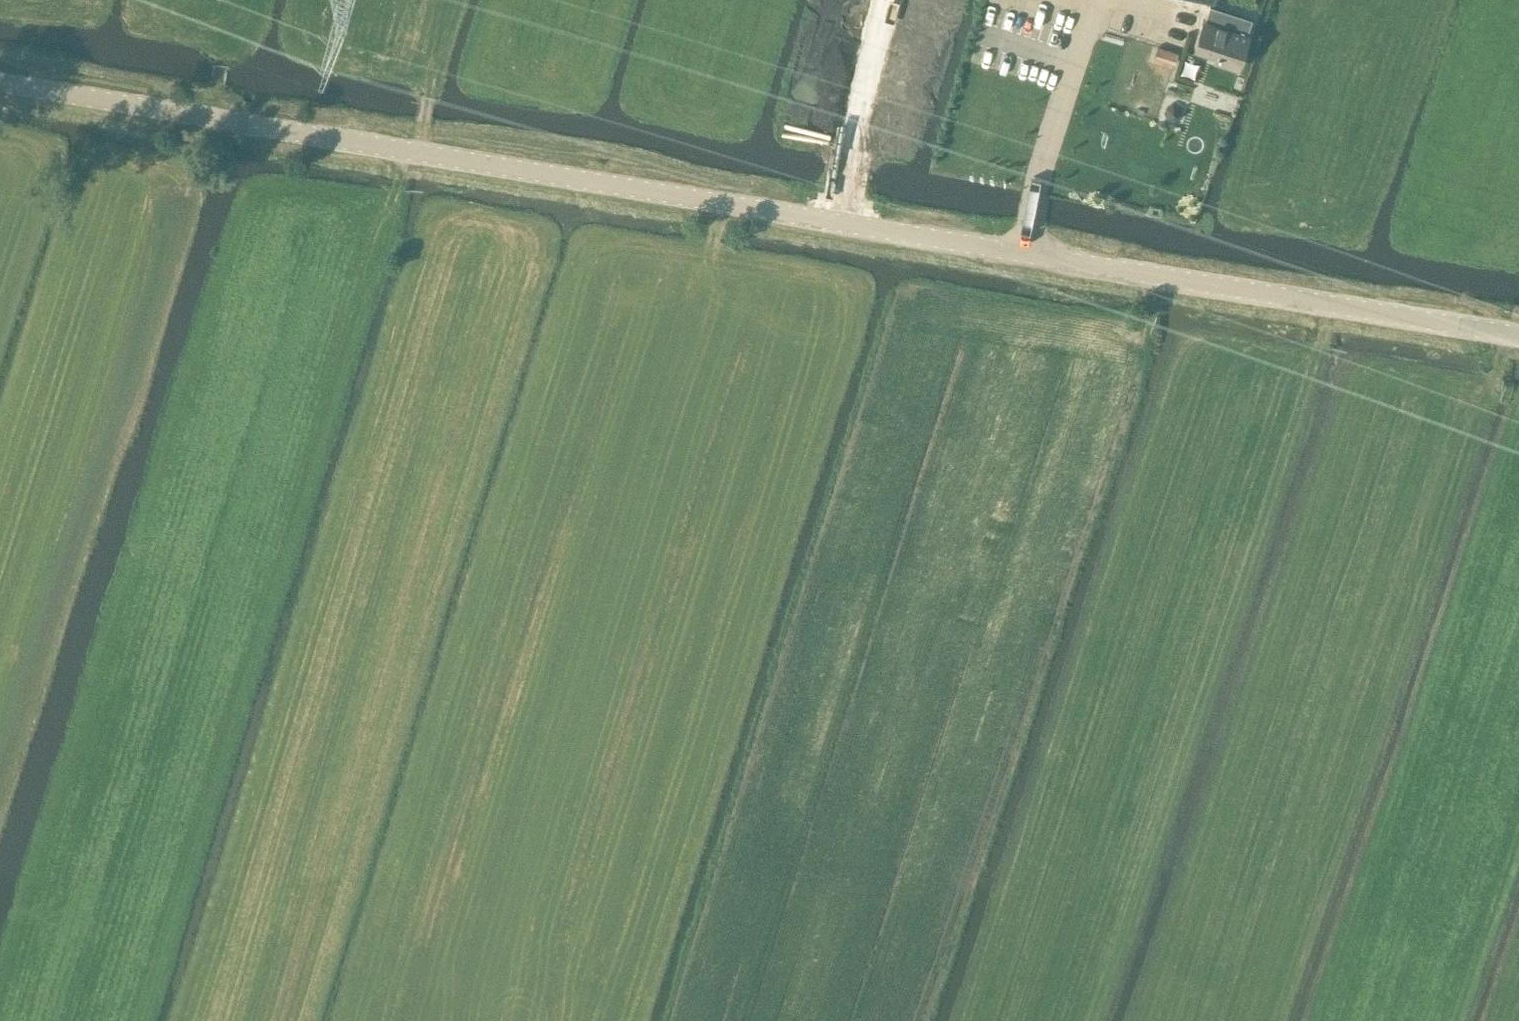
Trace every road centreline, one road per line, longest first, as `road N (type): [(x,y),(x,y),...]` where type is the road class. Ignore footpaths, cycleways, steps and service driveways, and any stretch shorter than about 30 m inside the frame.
road 1 (unclassified): [(1518,335),(0,84)]

